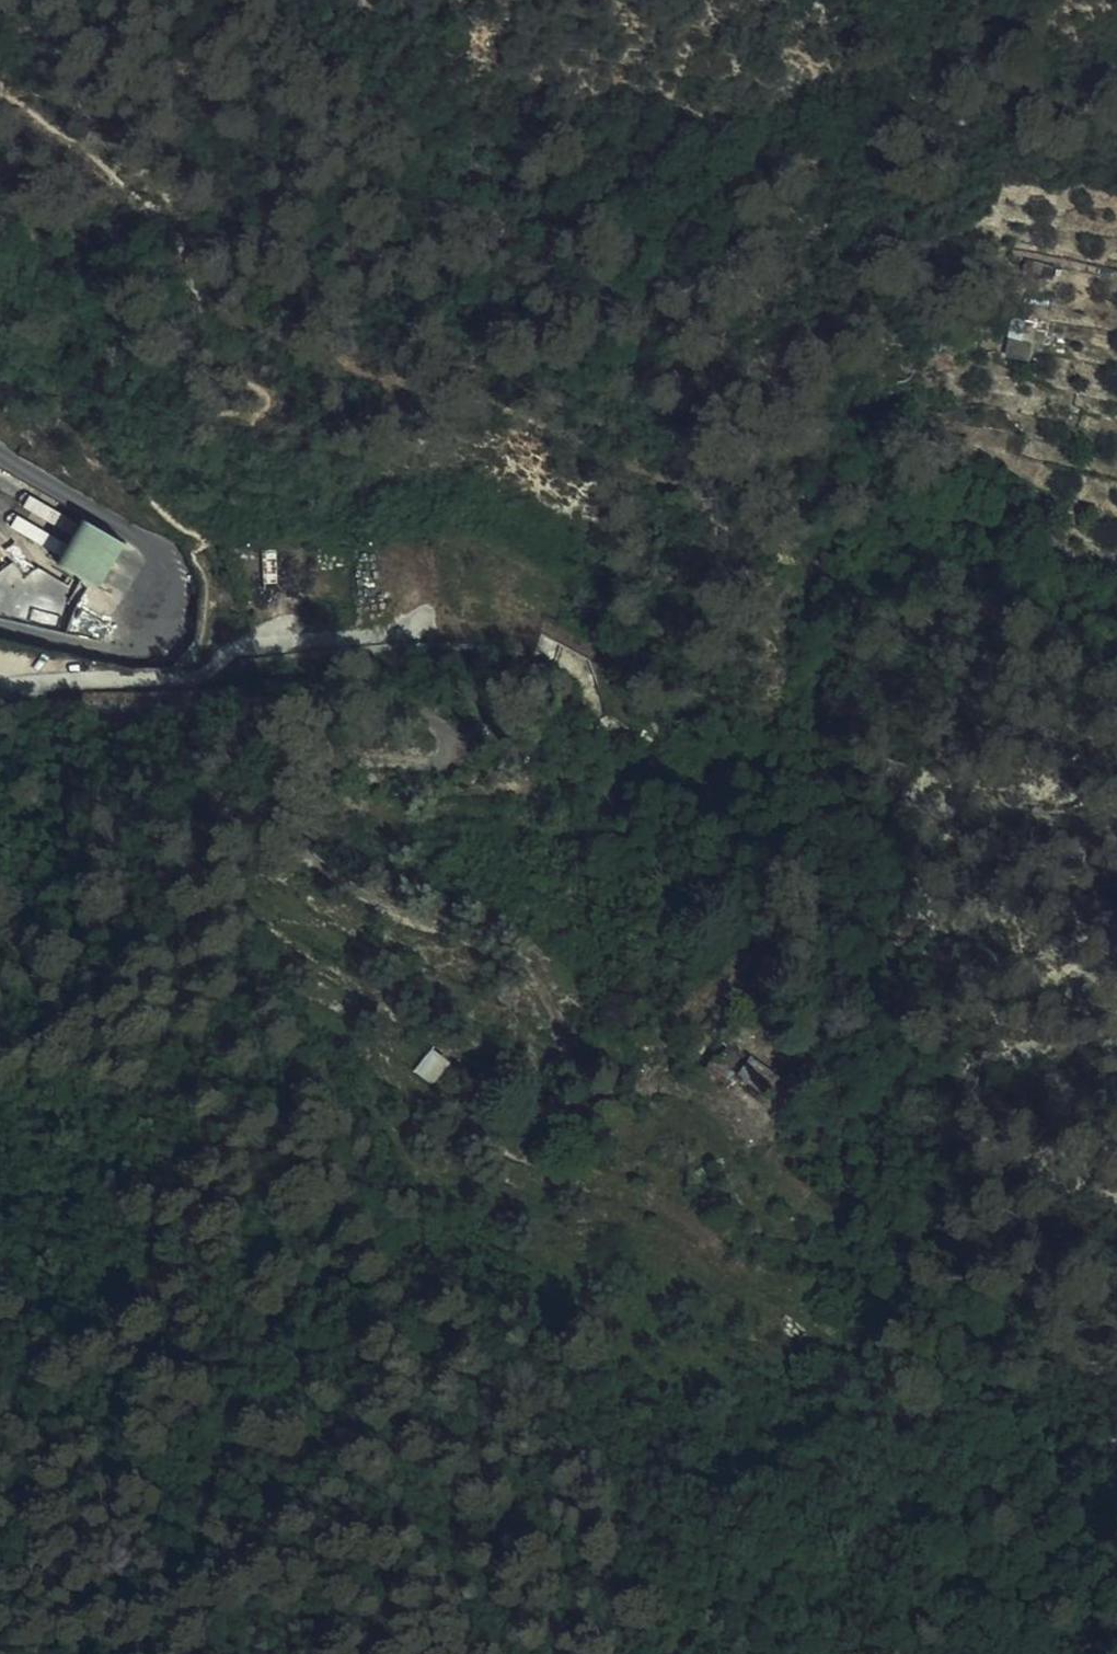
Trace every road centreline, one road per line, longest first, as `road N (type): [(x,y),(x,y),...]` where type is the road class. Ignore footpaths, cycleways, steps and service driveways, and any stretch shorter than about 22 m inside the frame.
road 1 (track): [(0,668),(179,678),(244,652),(424,624)]

